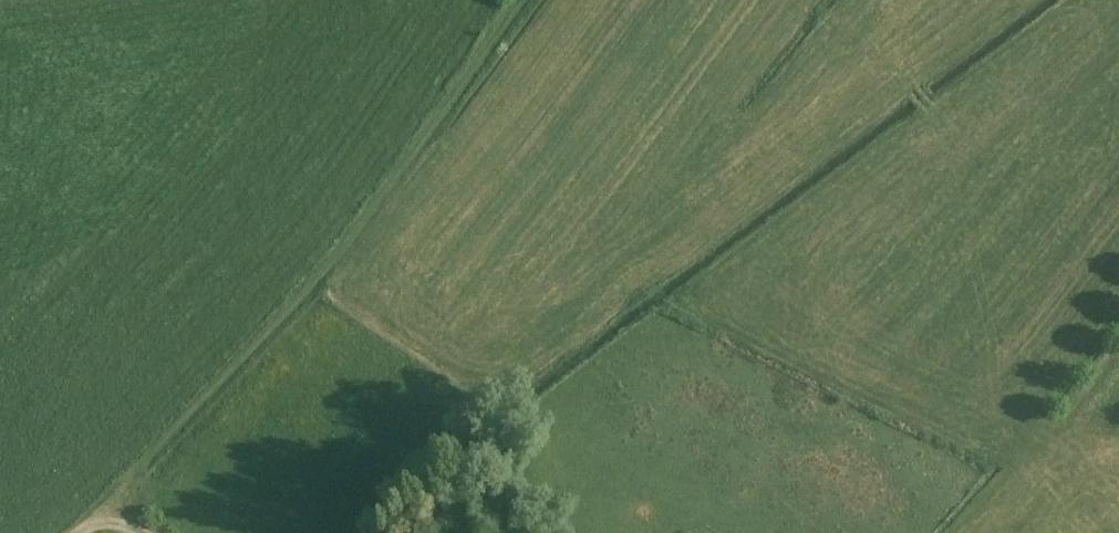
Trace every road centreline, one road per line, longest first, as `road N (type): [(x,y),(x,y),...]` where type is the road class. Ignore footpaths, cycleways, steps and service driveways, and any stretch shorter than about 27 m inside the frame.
road 1 (track): [(123,484),(312,283),(524,0)]

